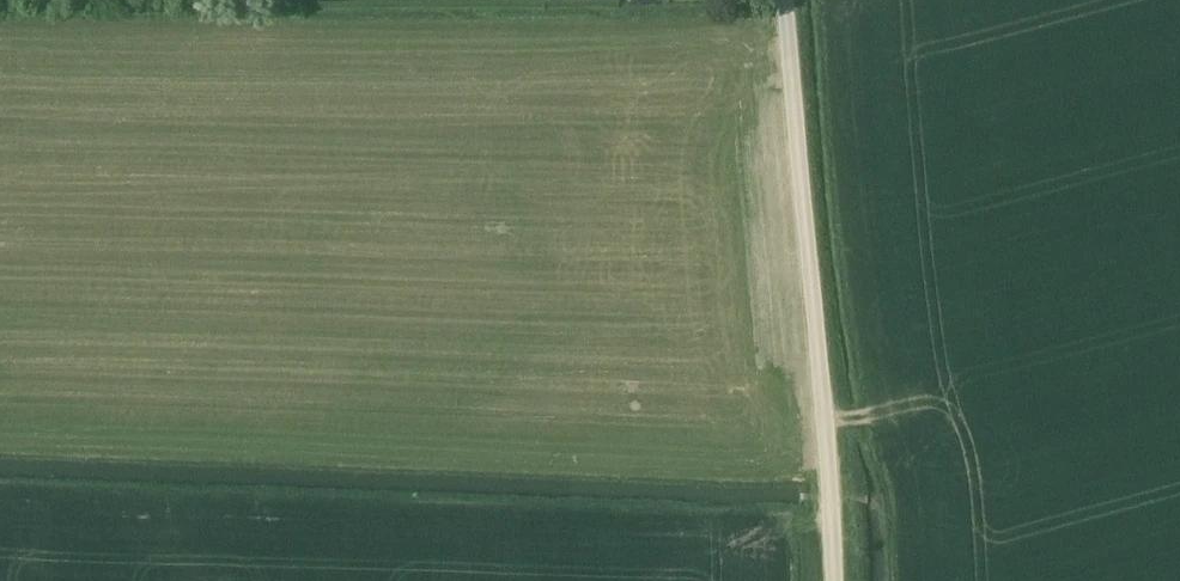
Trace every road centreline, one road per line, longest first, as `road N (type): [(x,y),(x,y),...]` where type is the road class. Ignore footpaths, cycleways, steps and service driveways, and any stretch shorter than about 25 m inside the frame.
road 1 (unclassified): [(848,580),(791,0)]

